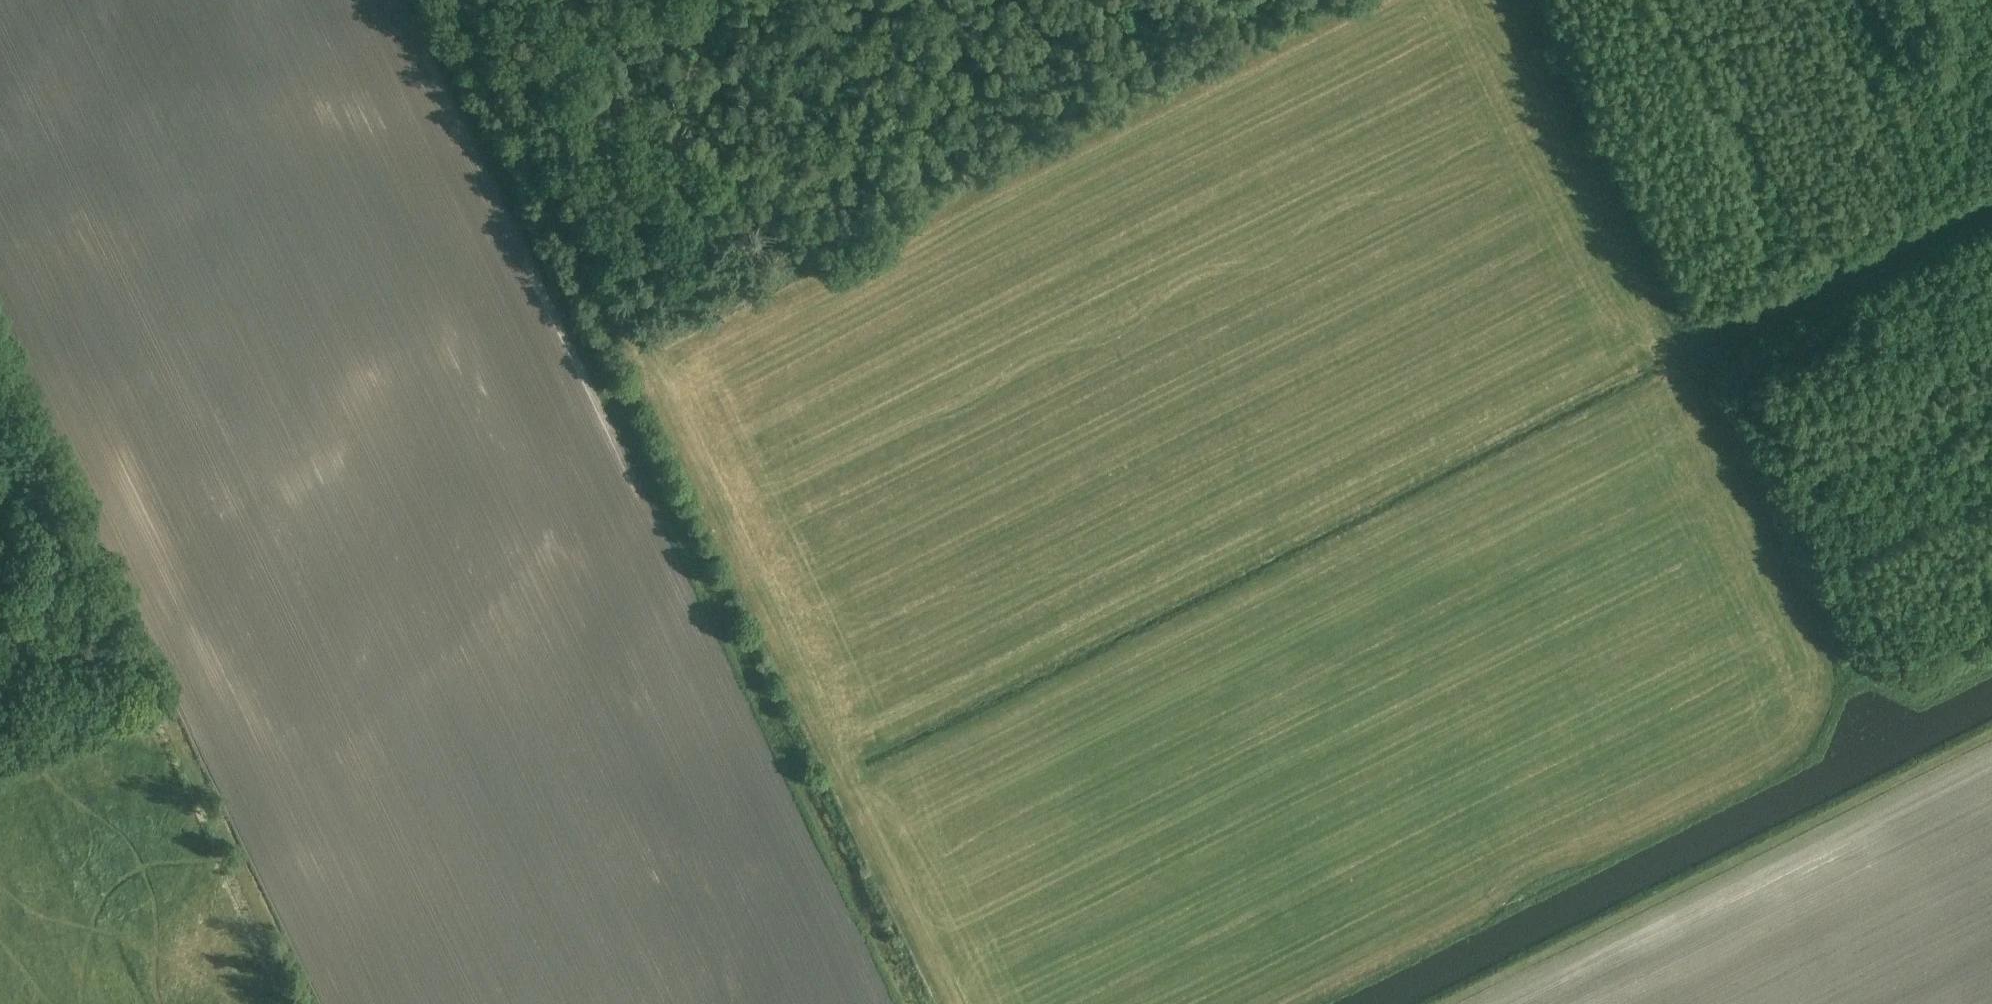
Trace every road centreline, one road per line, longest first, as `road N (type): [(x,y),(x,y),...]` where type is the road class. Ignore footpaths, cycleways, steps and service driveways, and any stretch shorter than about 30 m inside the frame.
road 1 (track): [(1444,1003),(1991,735)]
road 2 (track): [(463,0),(633,360)]

